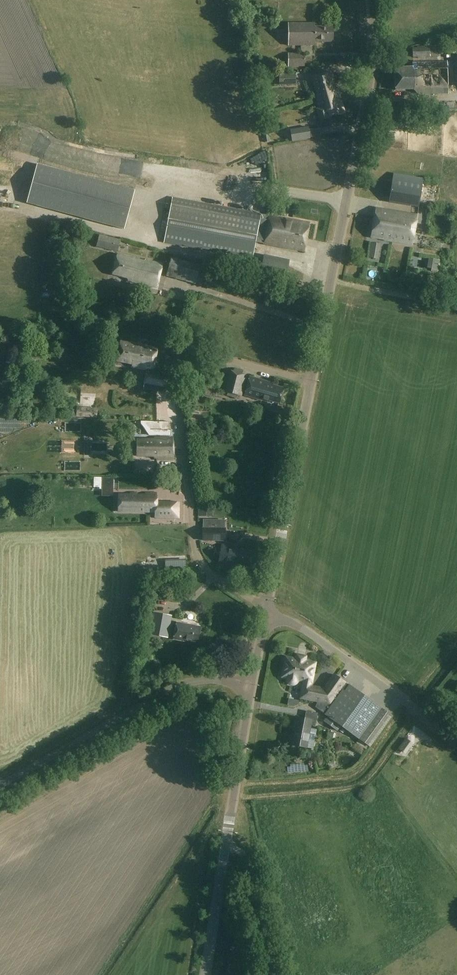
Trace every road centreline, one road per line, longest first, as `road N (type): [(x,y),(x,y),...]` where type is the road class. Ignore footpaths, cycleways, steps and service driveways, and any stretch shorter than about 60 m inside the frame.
road 1 (unclassified): [(311,382),(198,352),(174,366),(198,557),(267,610)]
road 2 (tertiary): [(311,382),(366,101),(371,0)]
road 3 (unclassified): [(251,684),(193,681),(168,690),(0,786)]
road 4 (tertiary): [(267,610),(311,382)]
road 5 (unclassified): [(267,610),(456,738)]
road 6 (tertiary): [(226,848),(251,684)]
road 7 (unclassified): [(275,974),(251,862),(226,848)]
road 8 (tertiary): [(207,974),(226,848)]

